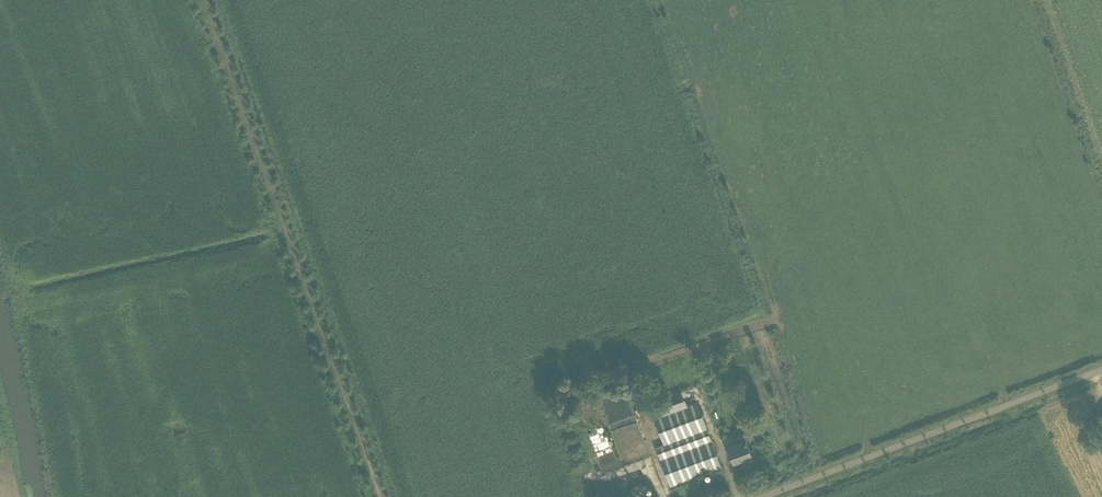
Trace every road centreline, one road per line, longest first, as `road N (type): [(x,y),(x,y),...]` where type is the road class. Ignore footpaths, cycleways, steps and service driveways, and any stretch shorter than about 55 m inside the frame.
road 1 (track): [(206,0),(381,496)]
road 2 (unclassified): [(774,496),(1101,374)]

